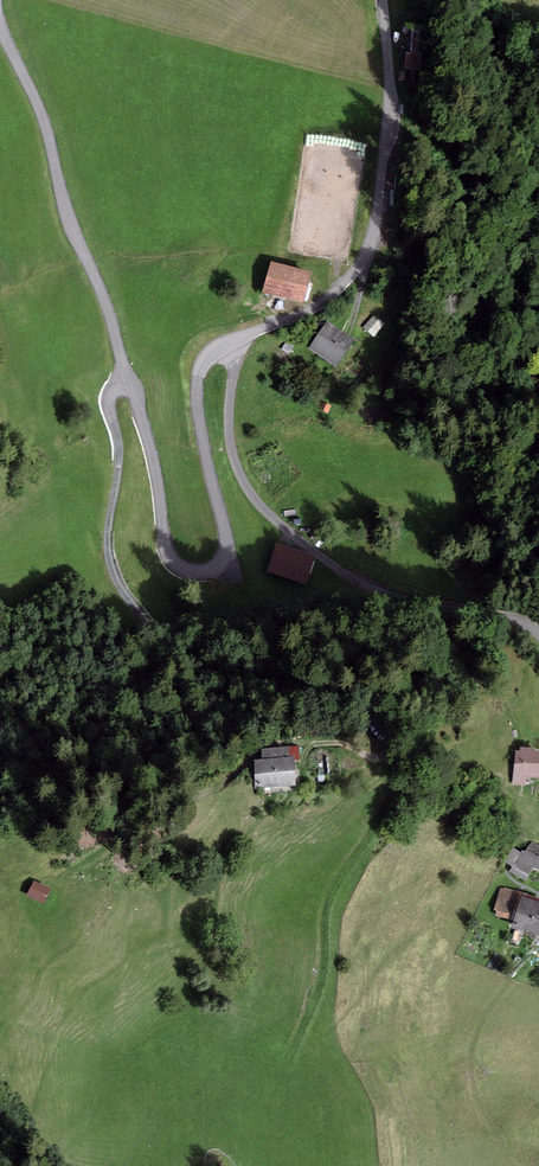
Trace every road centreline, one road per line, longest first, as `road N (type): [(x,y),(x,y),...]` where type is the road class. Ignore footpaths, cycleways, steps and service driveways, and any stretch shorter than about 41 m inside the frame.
road 1 (track): [(302,763),(314,744),(337,743),(376,759),(389,752),(385,727),(351,705),(181,651),(141,616),(112,571),(120,448),(110,396),(126,380)]
road 2 (track): [(0,29),(136,396),(161,514)]
road 3 (residential): [(538,632),(354,580),(301,541),(249,490),(235,462),(233,342)]
road 4 (unclassified): [(233,342),(320,302),(369,249),(389,102),(382,0)]
road 5 (unclassified): [(161,514),(167,548),(183,569),(208,572),(226,558),(197,385),(212,353),(233,342)]

